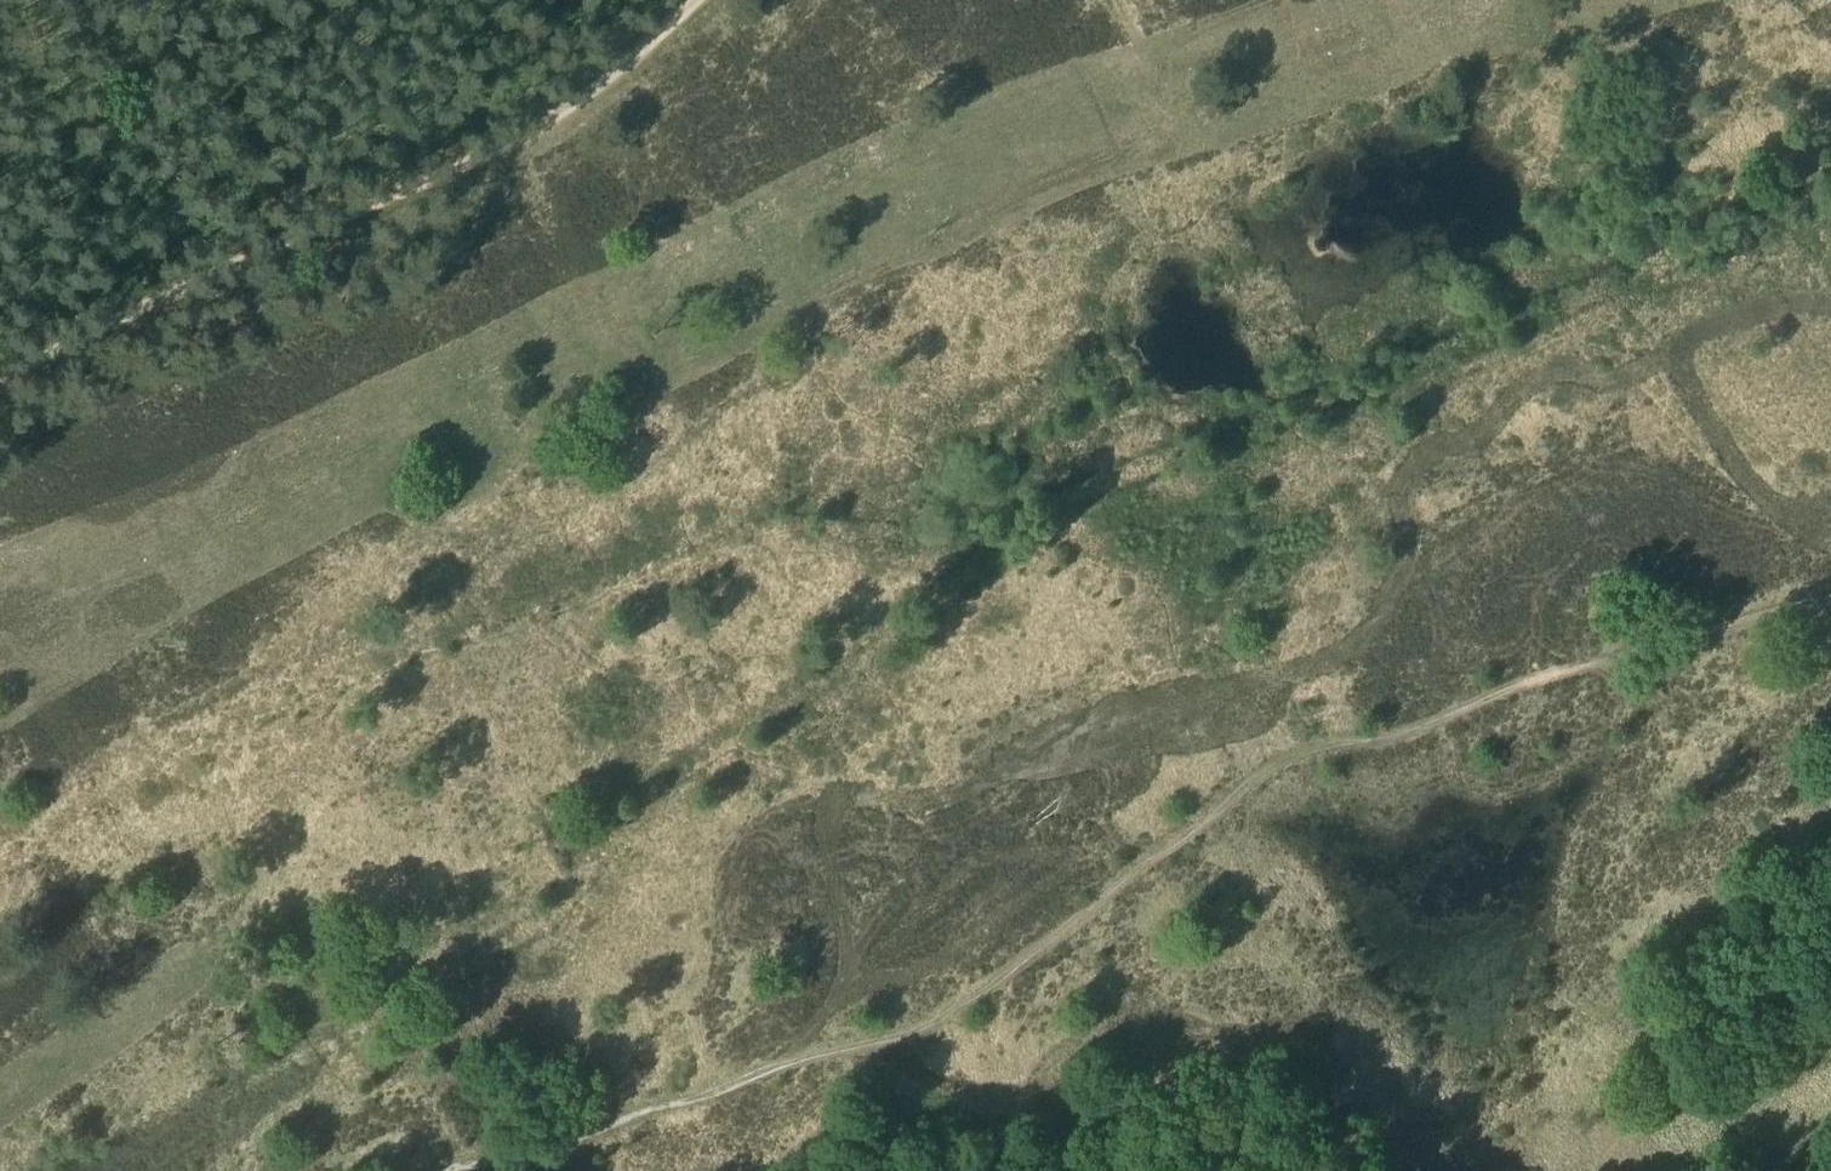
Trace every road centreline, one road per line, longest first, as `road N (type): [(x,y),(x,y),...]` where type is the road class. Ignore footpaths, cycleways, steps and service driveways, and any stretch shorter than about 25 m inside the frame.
road 1 (track): [(0,373),(302,226),(559,121),(693,0)]

